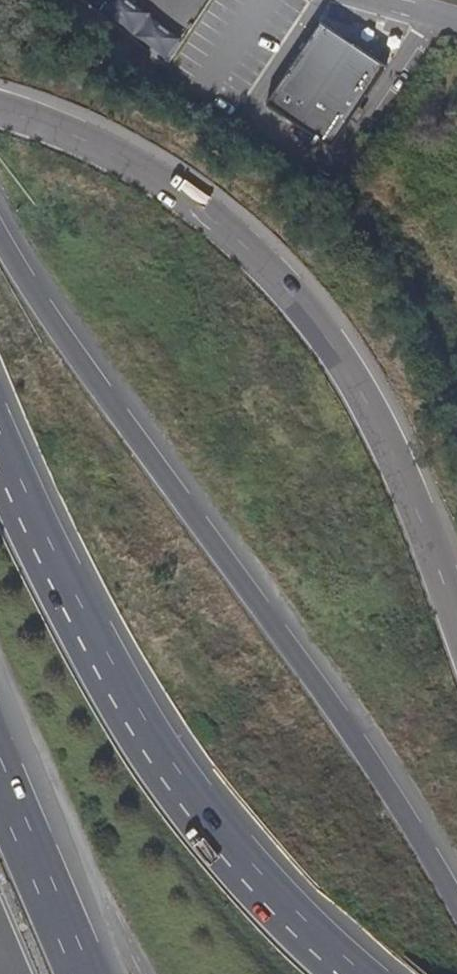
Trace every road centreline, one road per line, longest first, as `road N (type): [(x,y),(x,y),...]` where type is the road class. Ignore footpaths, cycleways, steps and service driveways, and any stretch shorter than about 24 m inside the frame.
road 1 (motorway): [(456,905),(337,713),(64,339),(0,237)]
road 2 (motorway): [(456,618),(364,395),(288,289),(195,203),(138,166),(0,107)]
road 3 (trunk): [(352,973),(225,845),(149,743),(83,629),(0,452)]
road 4 (motorway): [(83,973),(0,779)]

